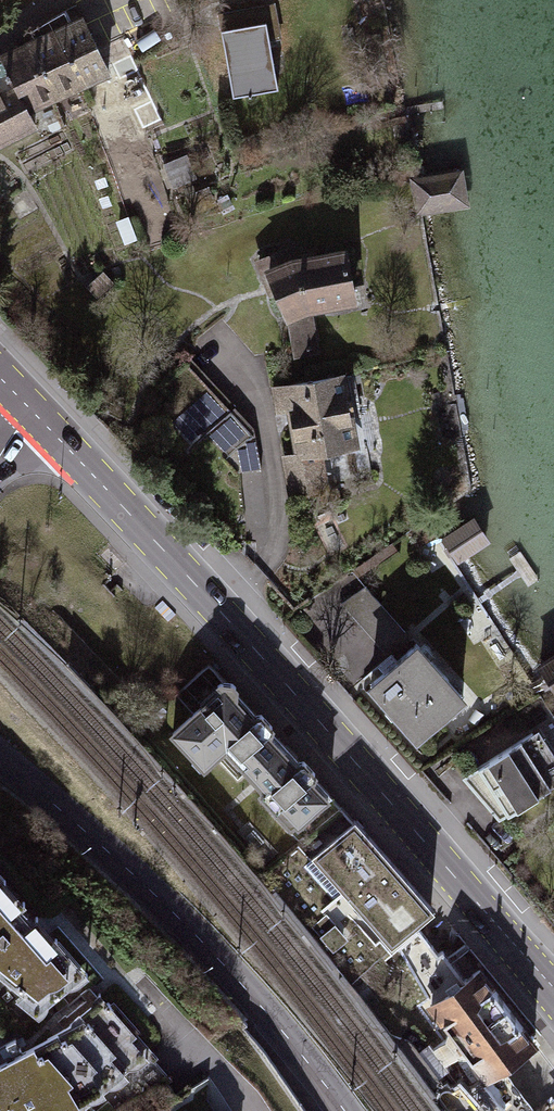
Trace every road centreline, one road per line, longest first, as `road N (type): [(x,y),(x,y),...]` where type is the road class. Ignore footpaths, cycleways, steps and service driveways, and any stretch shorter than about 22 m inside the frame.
road 1 (primary): [(553,993),(400,803),(33,412)]
road 2 (tertiary): [(344,1110),(220,961),(0,758)]

